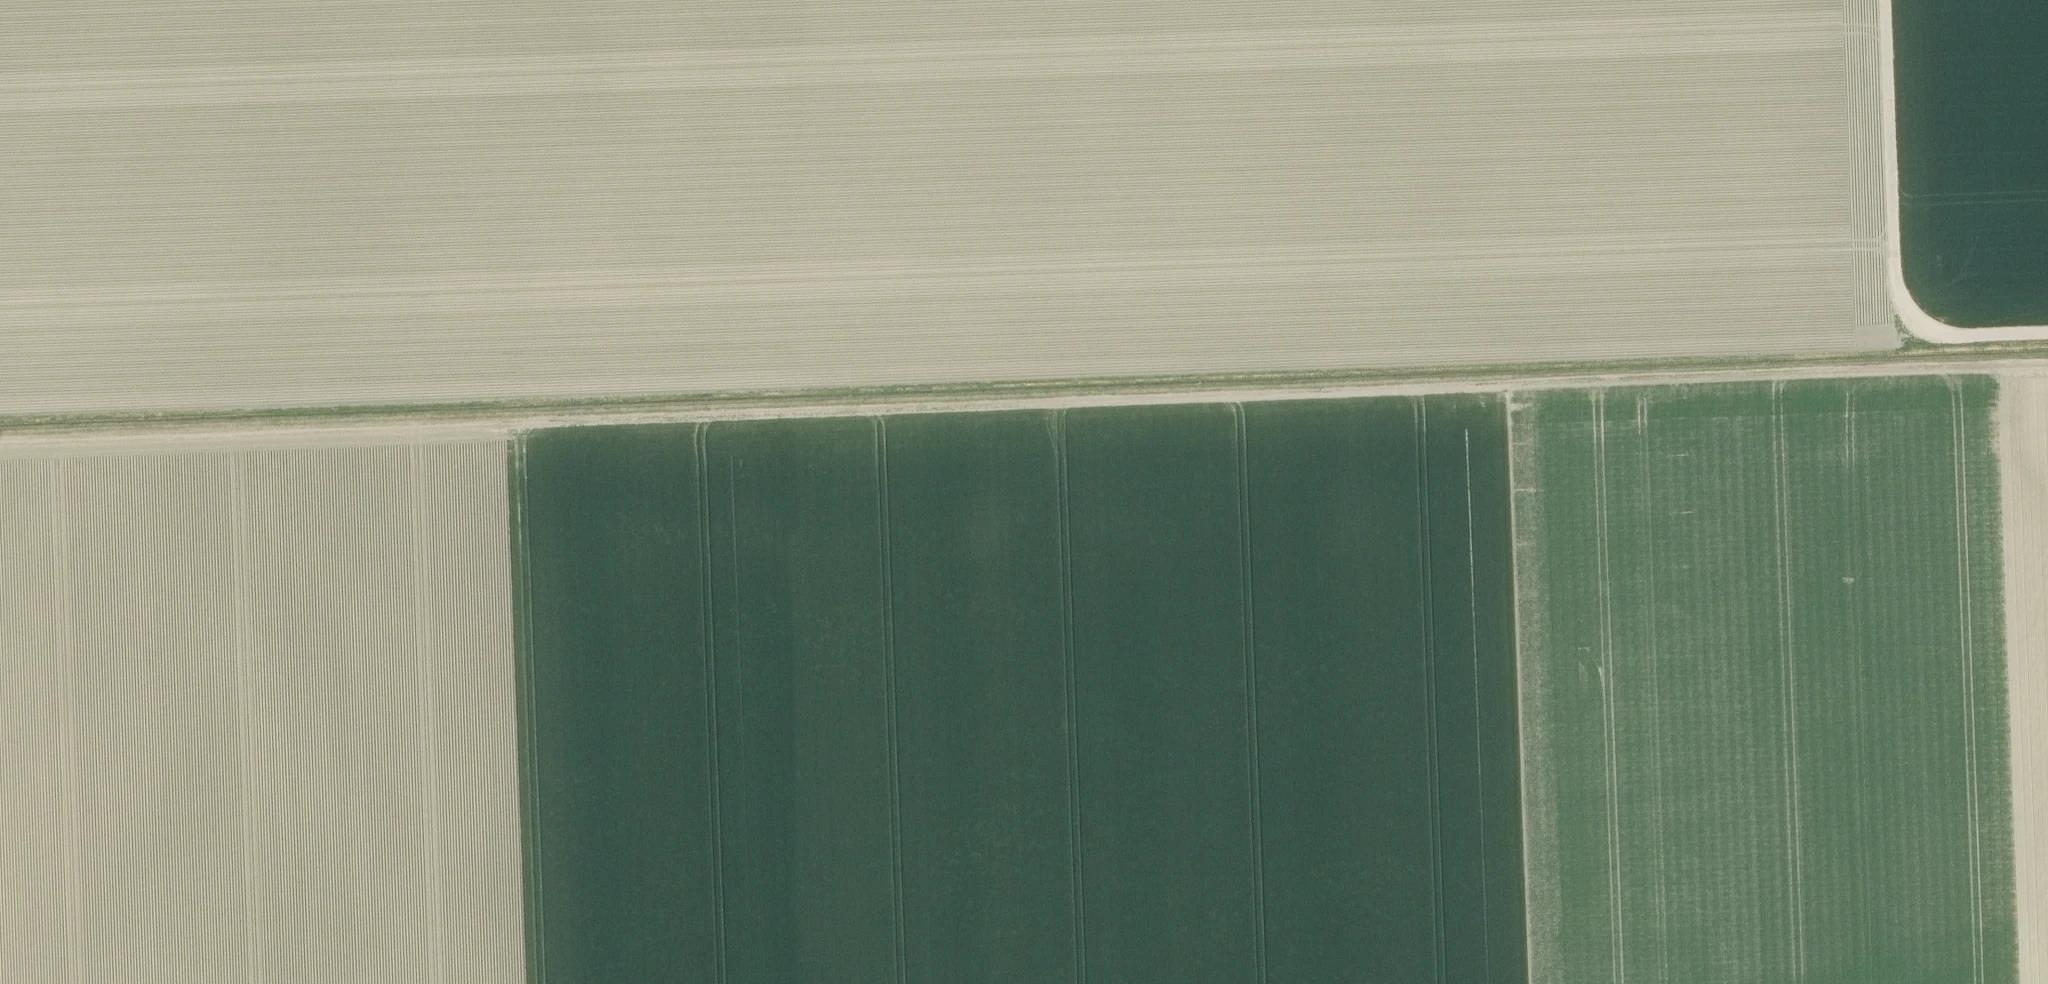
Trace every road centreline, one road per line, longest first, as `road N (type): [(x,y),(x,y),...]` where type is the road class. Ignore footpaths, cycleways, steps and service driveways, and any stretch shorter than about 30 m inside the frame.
road 1 (track): [(2047,332),(1940,335),(1900,299),(1888,0)]

